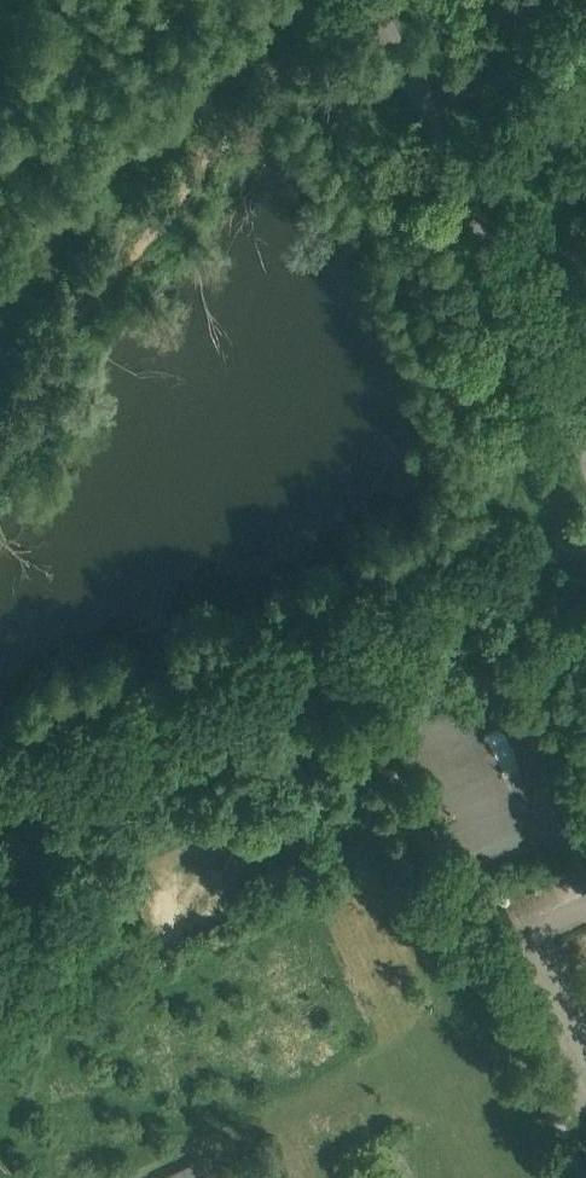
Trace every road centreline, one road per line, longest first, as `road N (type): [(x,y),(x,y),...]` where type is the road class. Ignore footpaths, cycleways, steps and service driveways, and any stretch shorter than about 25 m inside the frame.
road 1 (unclassified): [(374,0),(585,444)]

